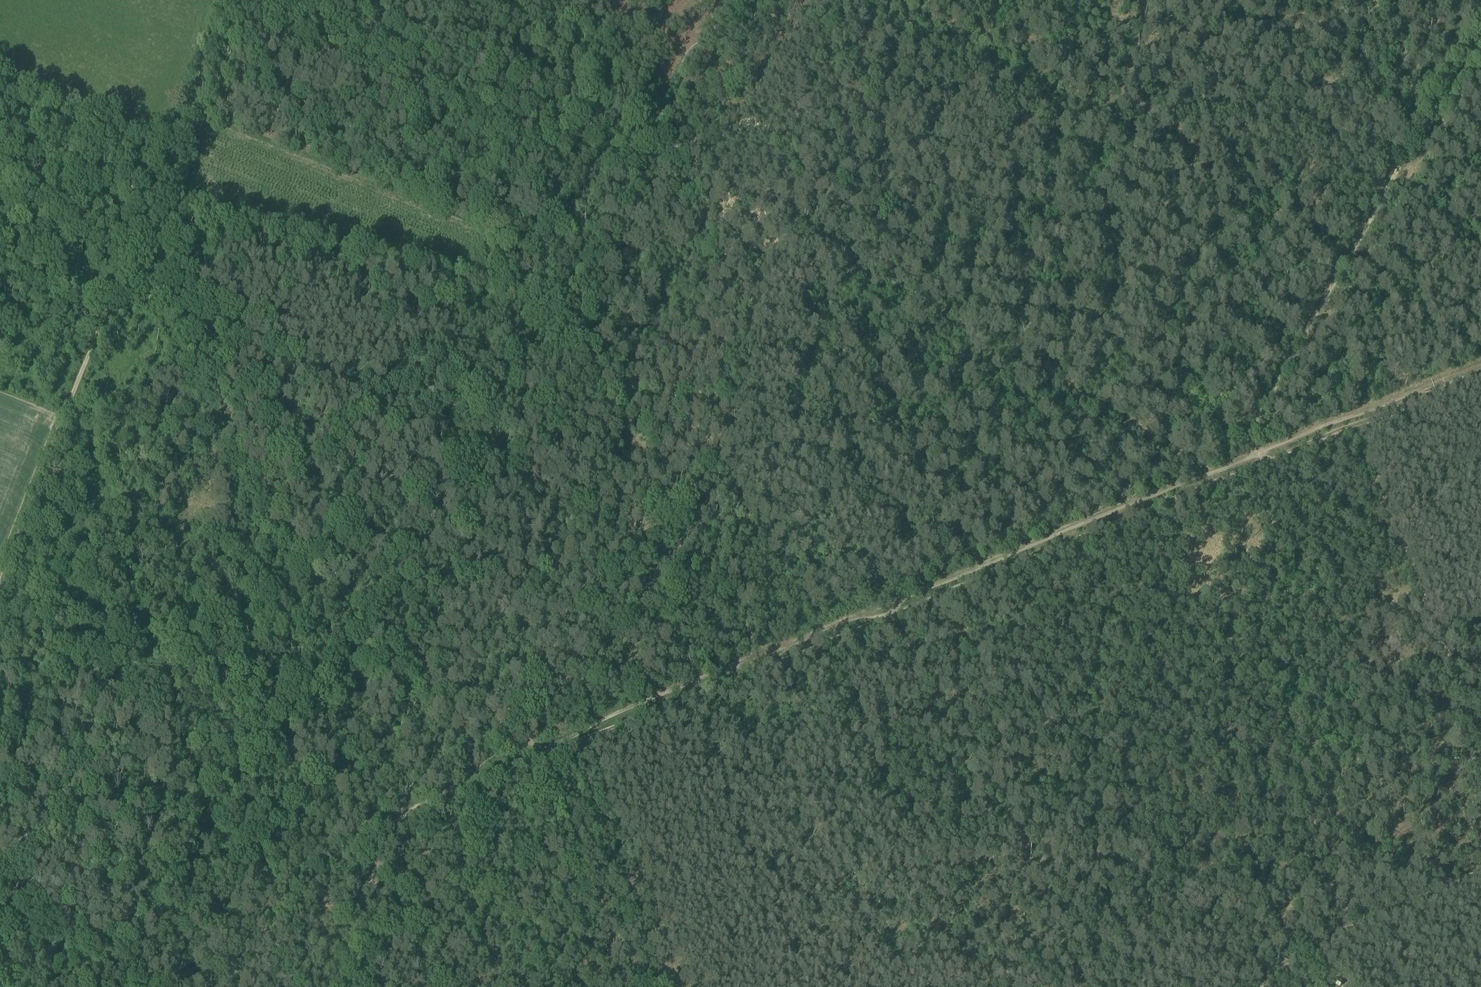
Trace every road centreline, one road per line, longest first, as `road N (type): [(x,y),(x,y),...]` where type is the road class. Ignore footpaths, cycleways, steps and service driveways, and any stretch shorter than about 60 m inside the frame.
road 1 (track): [(1480,383),(540,764)]
road 2 (track): [(763,674),(725,596),(720,536),(751,479),(765,360),(836,189),(873,0)]
road 3 (track): [(514,746),(526,713),(559,683),(604,615),(664,584),(679,553),(684,508),(720,459),(732,395),(790,275),(802,152)]
road 4 (track): [(1480,36),(1249,442),(1251,475)]
road 5 (track): [(155,206),(0,582)]
road 6 (track): [(1353,426),(1480,743)]
road 7 (track): [(526,713),(536,682),(607,577),(636,540),(684,508)]
road 8 (track): [(1256,986),(1277,966),(1480,886)]
road 9 (track): [(234,0),(155,206)]
road 10 (track): [(1223,486),(1059,393)]
road 11 (track): [(0,110),(155,206)]
road 12 (track): [(1364,240),(1208,155)]
road 13 (track): [(363,857),(334,876),(278,941),(293,986)]
road 14 (track): [(802,152),(850,0)]
road 15 (track): [(363,857),(350,898),(351,947),(372,986)]

